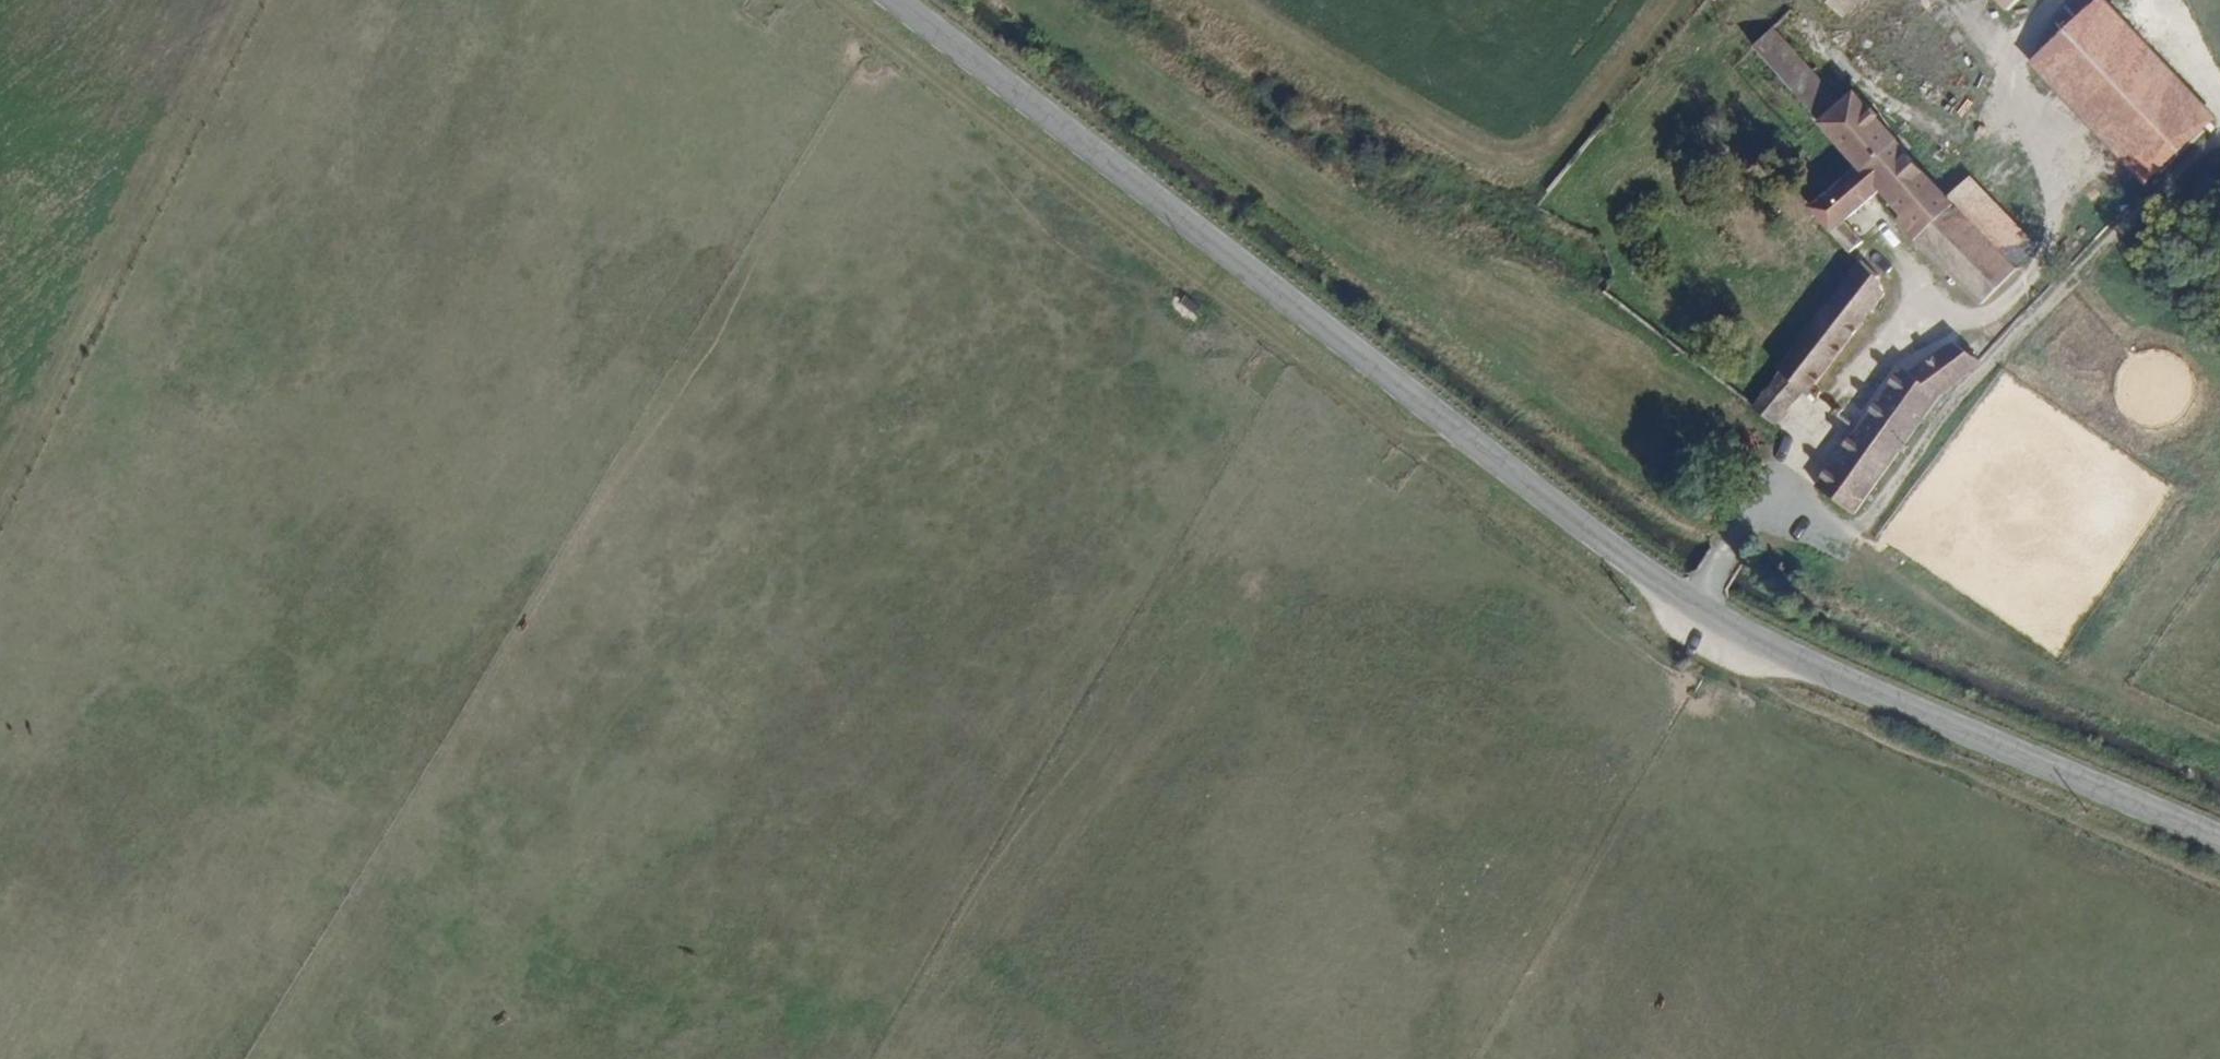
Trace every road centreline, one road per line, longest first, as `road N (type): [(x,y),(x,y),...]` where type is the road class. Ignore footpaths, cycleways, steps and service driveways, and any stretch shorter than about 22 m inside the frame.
road 1 (tertiary): [(899,0),(1655,580),(1815,669),(2219,840)]
road 2 (track): [(2058,164),(2046,240),(2026,286),(1992,309),(1929,318),(1854,373),(1697,606)]
road 3 (track): [(1770,496),(1844,532),(1884,502),(1980,372),(2090,269)]
road 4 (track): [(2054,0),(2027,46),(2021,100),(2043,150),(2083,187)]

